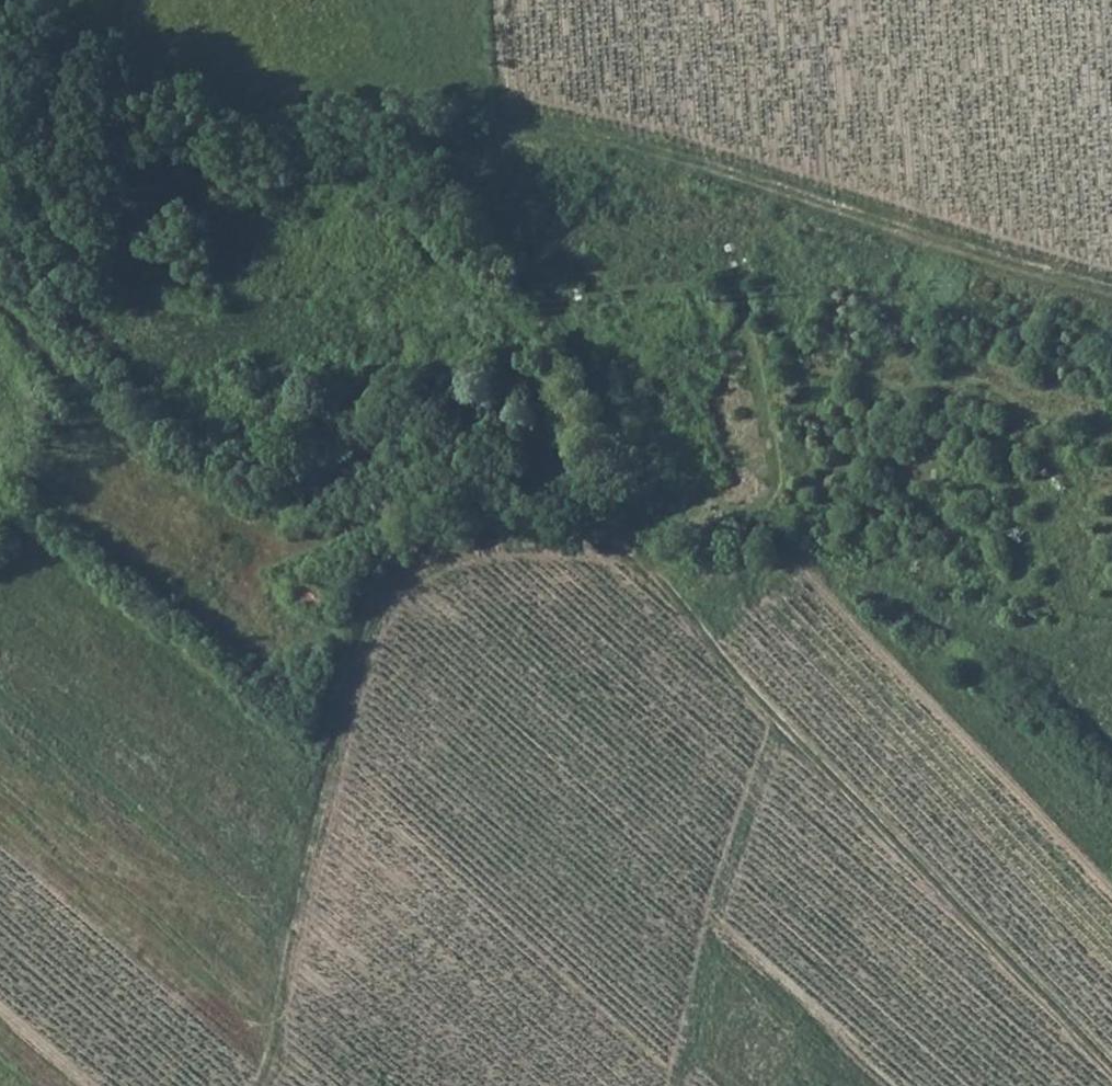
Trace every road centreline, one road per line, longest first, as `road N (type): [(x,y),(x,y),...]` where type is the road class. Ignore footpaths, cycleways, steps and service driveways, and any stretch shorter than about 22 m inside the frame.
road 1 (track): [(262,1085),(340,740),(382,599),(523,553),(630,564),(1111,1076)]

